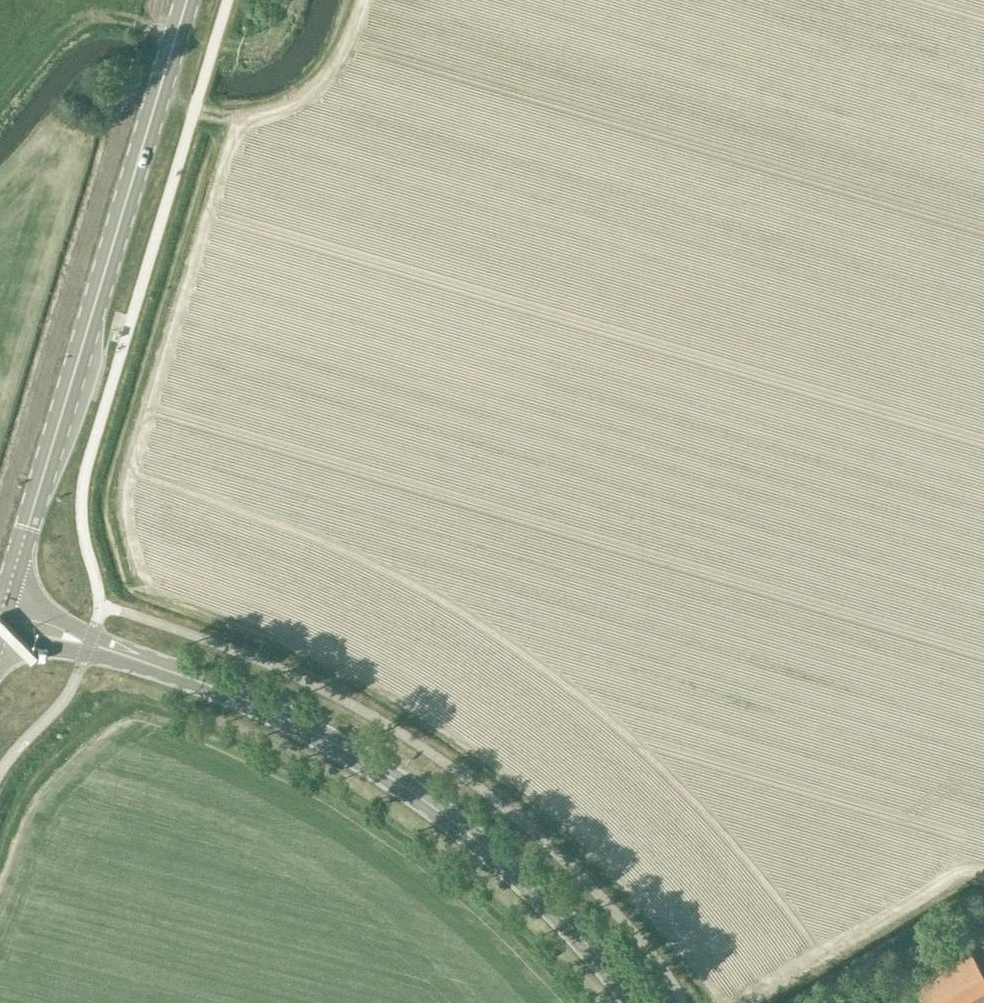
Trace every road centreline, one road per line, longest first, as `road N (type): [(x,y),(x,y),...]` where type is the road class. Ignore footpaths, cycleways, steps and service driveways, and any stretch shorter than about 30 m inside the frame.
road 1 (secondary): [(627,1002),(564,921),(447,818),(329,741),(235,696),(83,642)]
road 2 (secondary): [(5,599),(186,0)]
road 3 (track): [(177,28),(251,47),(271,36),(290,0)]

